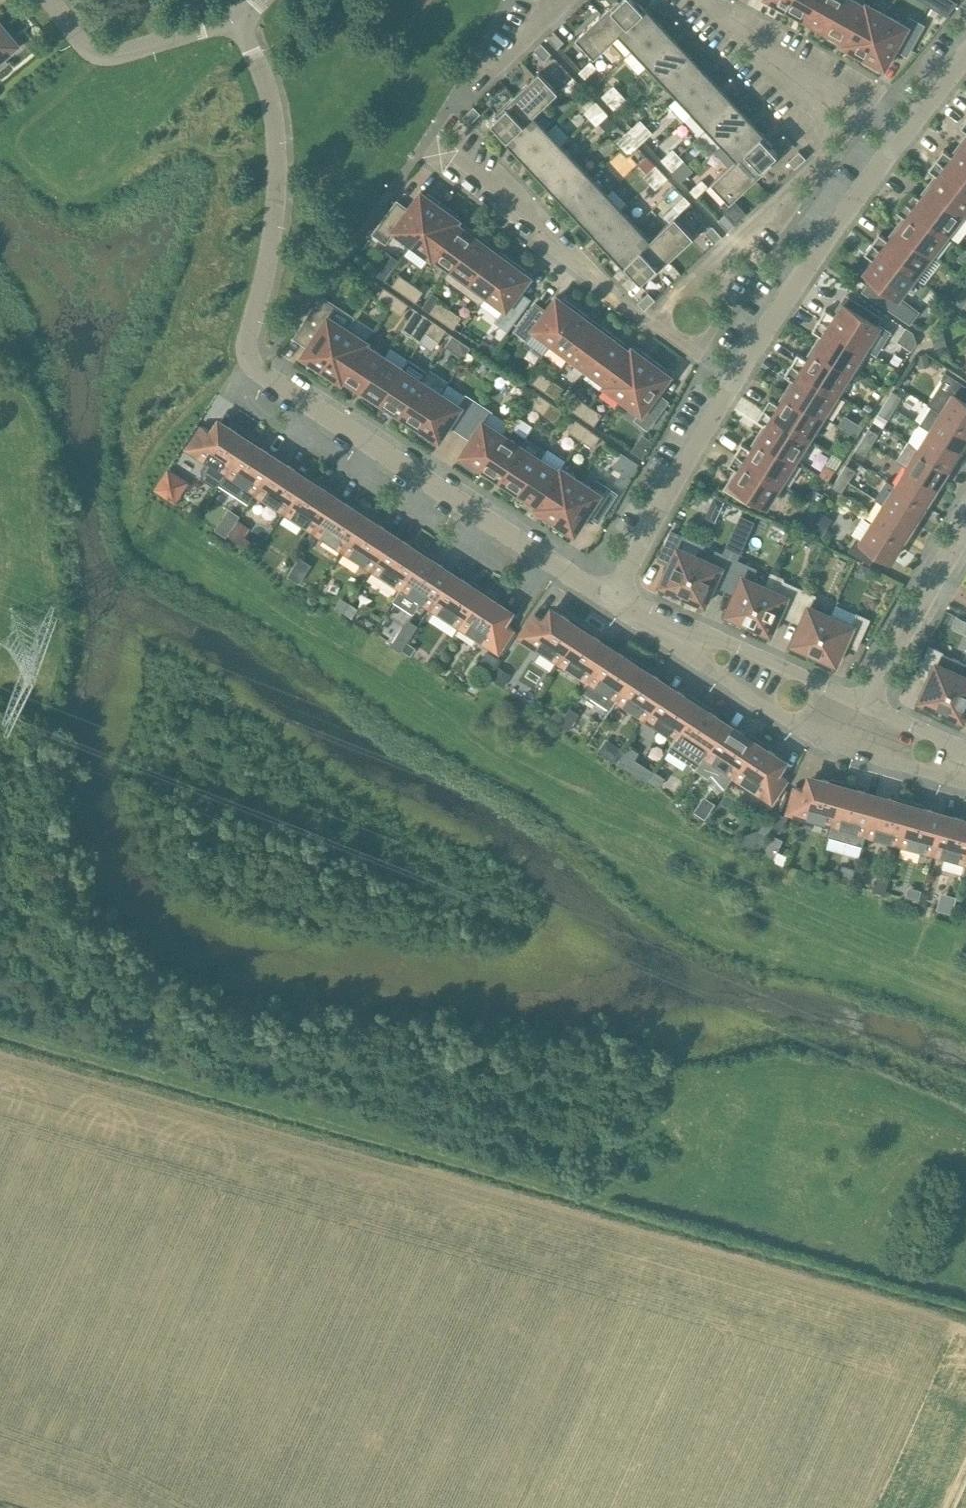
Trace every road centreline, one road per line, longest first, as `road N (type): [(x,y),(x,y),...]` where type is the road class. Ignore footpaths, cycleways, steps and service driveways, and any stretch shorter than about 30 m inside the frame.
road 1 (residential): [(609,600),(258,373),(247,355),(248,332),(267,264),(274,133),(241,18)]
road 2 (residential): [(734,382),(628,307),(443,147),(461,97),(561,0)]
road 3 (residential): [(676,636),(716,675),(828,742),(965,779)]
road 4 (residential): [(734,382),(894,140)]
road 5 (residential): [(609,600),(734,382)]
road 6 (residential): [(894,140),(699,0)]
road 7 (residential): [(241,18),(97,54),(41,0)]
road 8 (residential): [(863,704),(965,530)]
road 9 (residential): [(863,704),(731,649),(676,636)]

